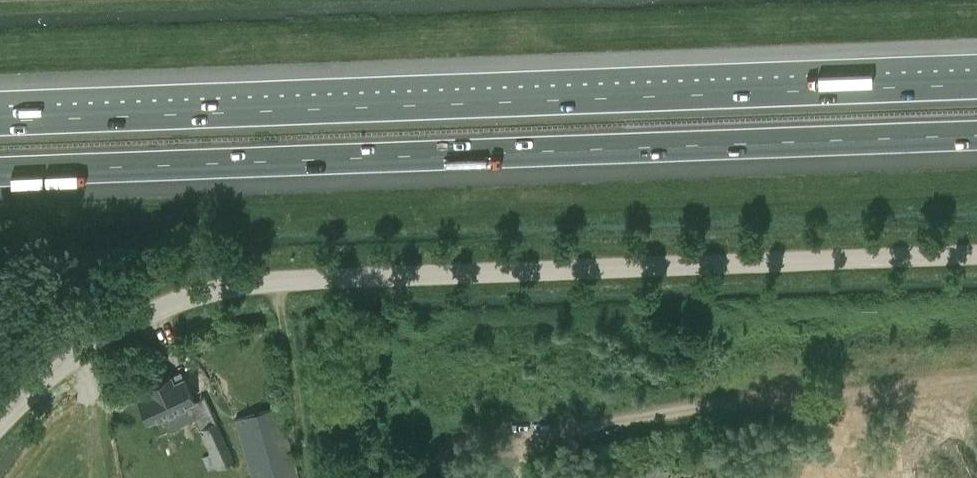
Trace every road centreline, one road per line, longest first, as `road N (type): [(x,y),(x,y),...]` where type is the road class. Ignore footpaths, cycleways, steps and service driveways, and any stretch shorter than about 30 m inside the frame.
road 1 (unclassified): [(0,437),(118,330),(168,301),(250,283),(976,254)]
road 2 (motorway): [(0,175),(976,135)]
road 3 (motorway): [(976,84),(0,121)]

